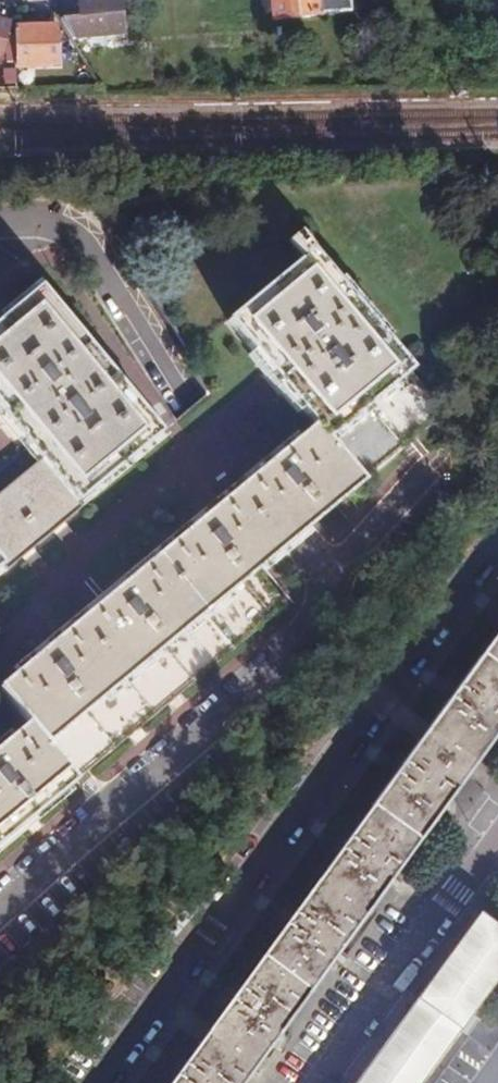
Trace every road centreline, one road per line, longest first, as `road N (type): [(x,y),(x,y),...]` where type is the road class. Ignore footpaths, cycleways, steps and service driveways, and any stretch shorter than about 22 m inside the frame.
road 1 (residential): [(101,1082),(482,547),(497,545)]
road 2 (residential): [(0,908),(306,637),(334,574),(431,467)]
road 3 (residential): [(497,843),(319,1082)]
road 4 (residential): [(188,409),(73,237),(41,226),(0,227)]

